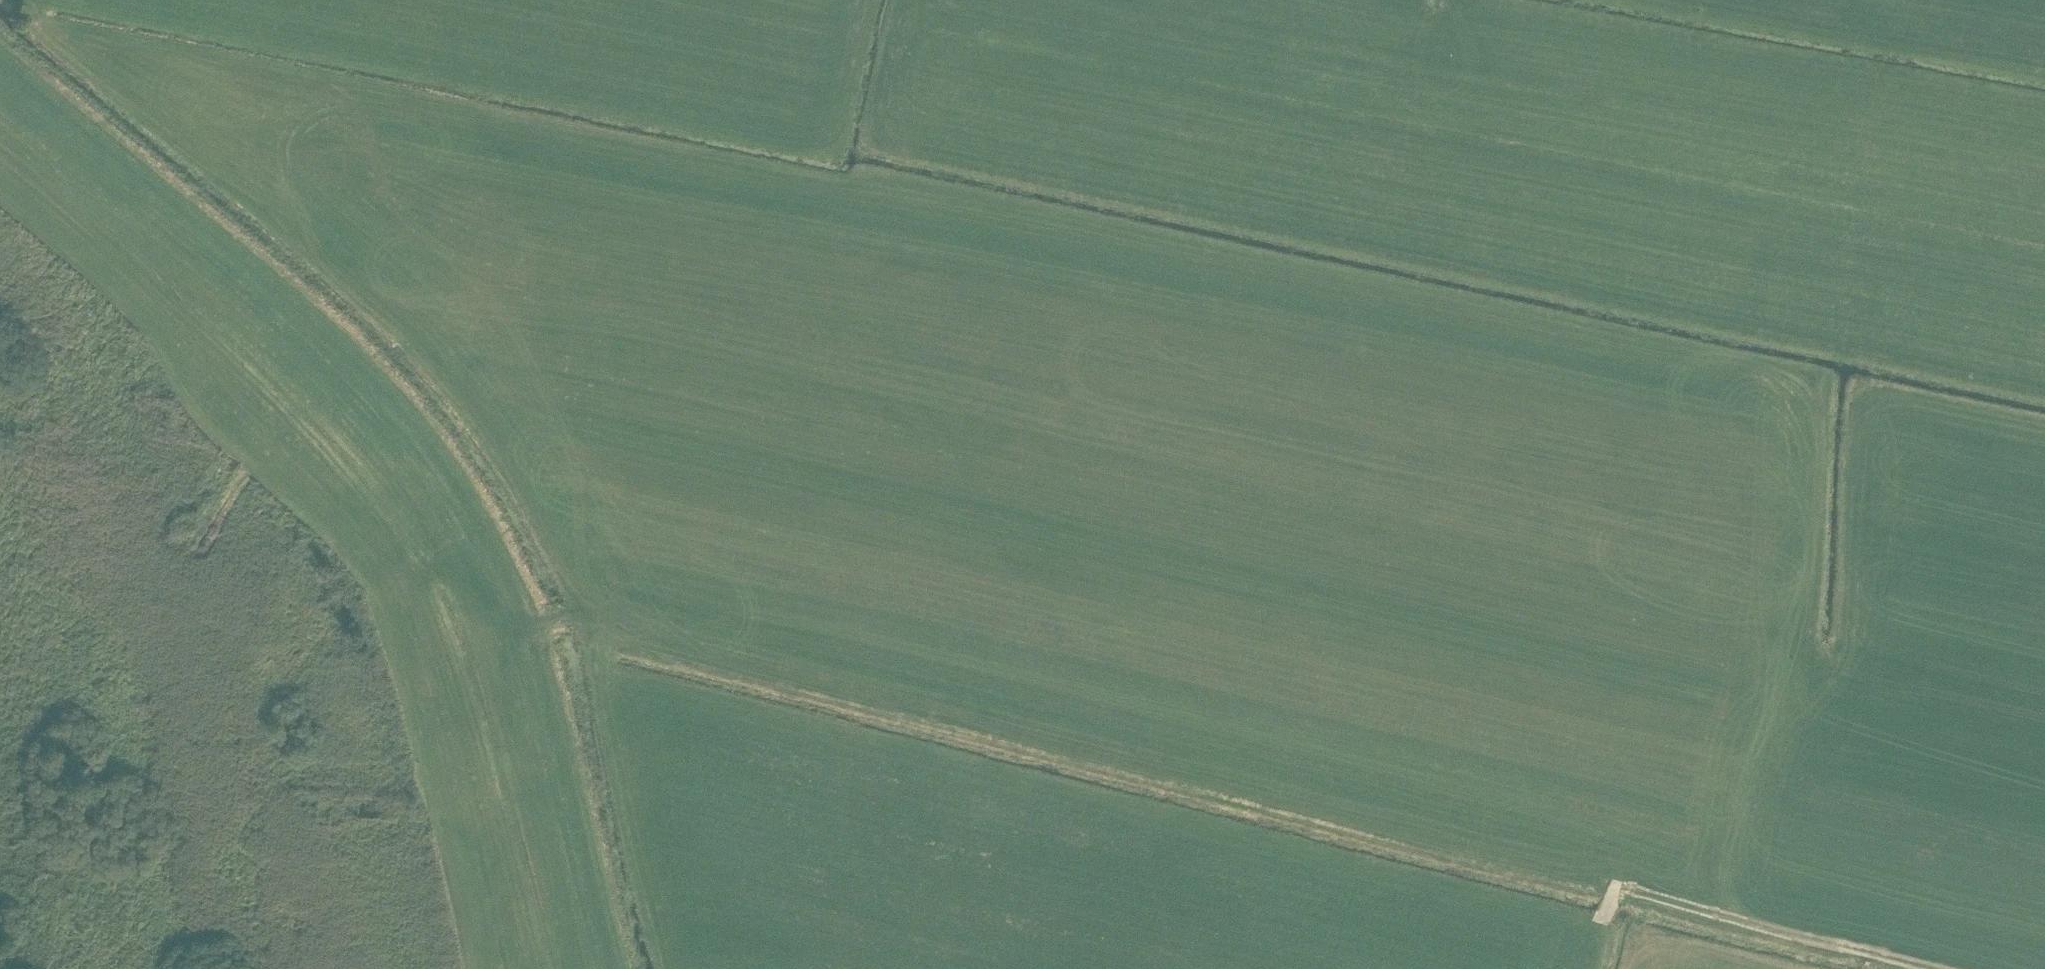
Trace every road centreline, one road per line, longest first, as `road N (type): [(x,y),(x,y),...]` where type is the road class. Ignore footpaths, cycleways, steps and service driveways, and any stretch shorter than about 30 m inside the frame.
road 1 (track): [(1938,968),(1618,886),(1602,920)]

